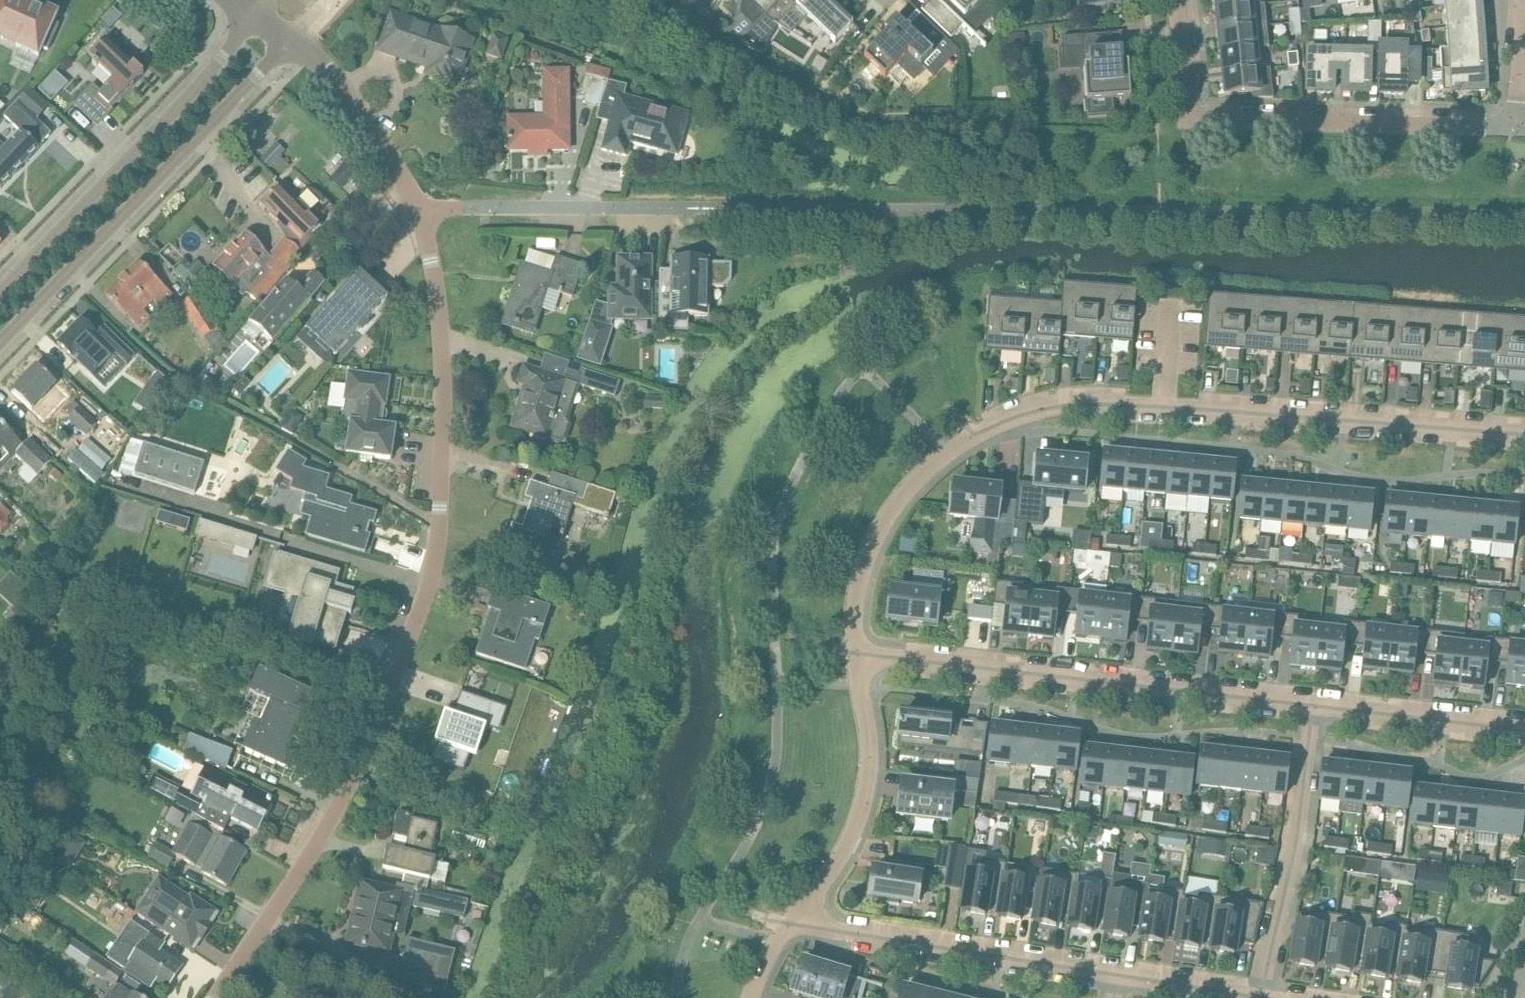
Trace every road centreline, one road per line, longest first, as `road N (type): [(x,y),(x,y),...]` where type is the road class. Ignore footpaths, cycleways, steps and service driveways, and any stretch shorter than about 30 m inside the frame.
road 1 (residential): [(217,997),(323,834),(380,716),(433,571),(444,445),(441,326),(423,206)]
road 2 (residential): [(1524,435),(1087,404),(1001,423),(948,453)]
road 3 (residential): [(856,653),(1313,706)]
road 4 (residential): [(1516,128),(1191,115),(1176,0)]
road 5 (unclassified): [(0,344),(290,41)]
road 6 (unclassified): [(256,16),(0,290)]
road 7 (residential): [(794,924),(1118,975)]
road 8 (residential): [(1261,997),(1297,837),(1313,706)]
road 9 (residential): [(794,924),(841,857),(867,796),(872,760),(856,653)]
road 10 (residential): [(693,208),(423,206)]
road 11 (residential): [(856,653),(868,553),(902,495),(948,453)]
road 12 (residential): [(423,206),(327,69),(290,41)]
road 13 (residential): [(1313,706),(1524,731)]
road 14 (residential): [(1118,975),(1261,997)]

